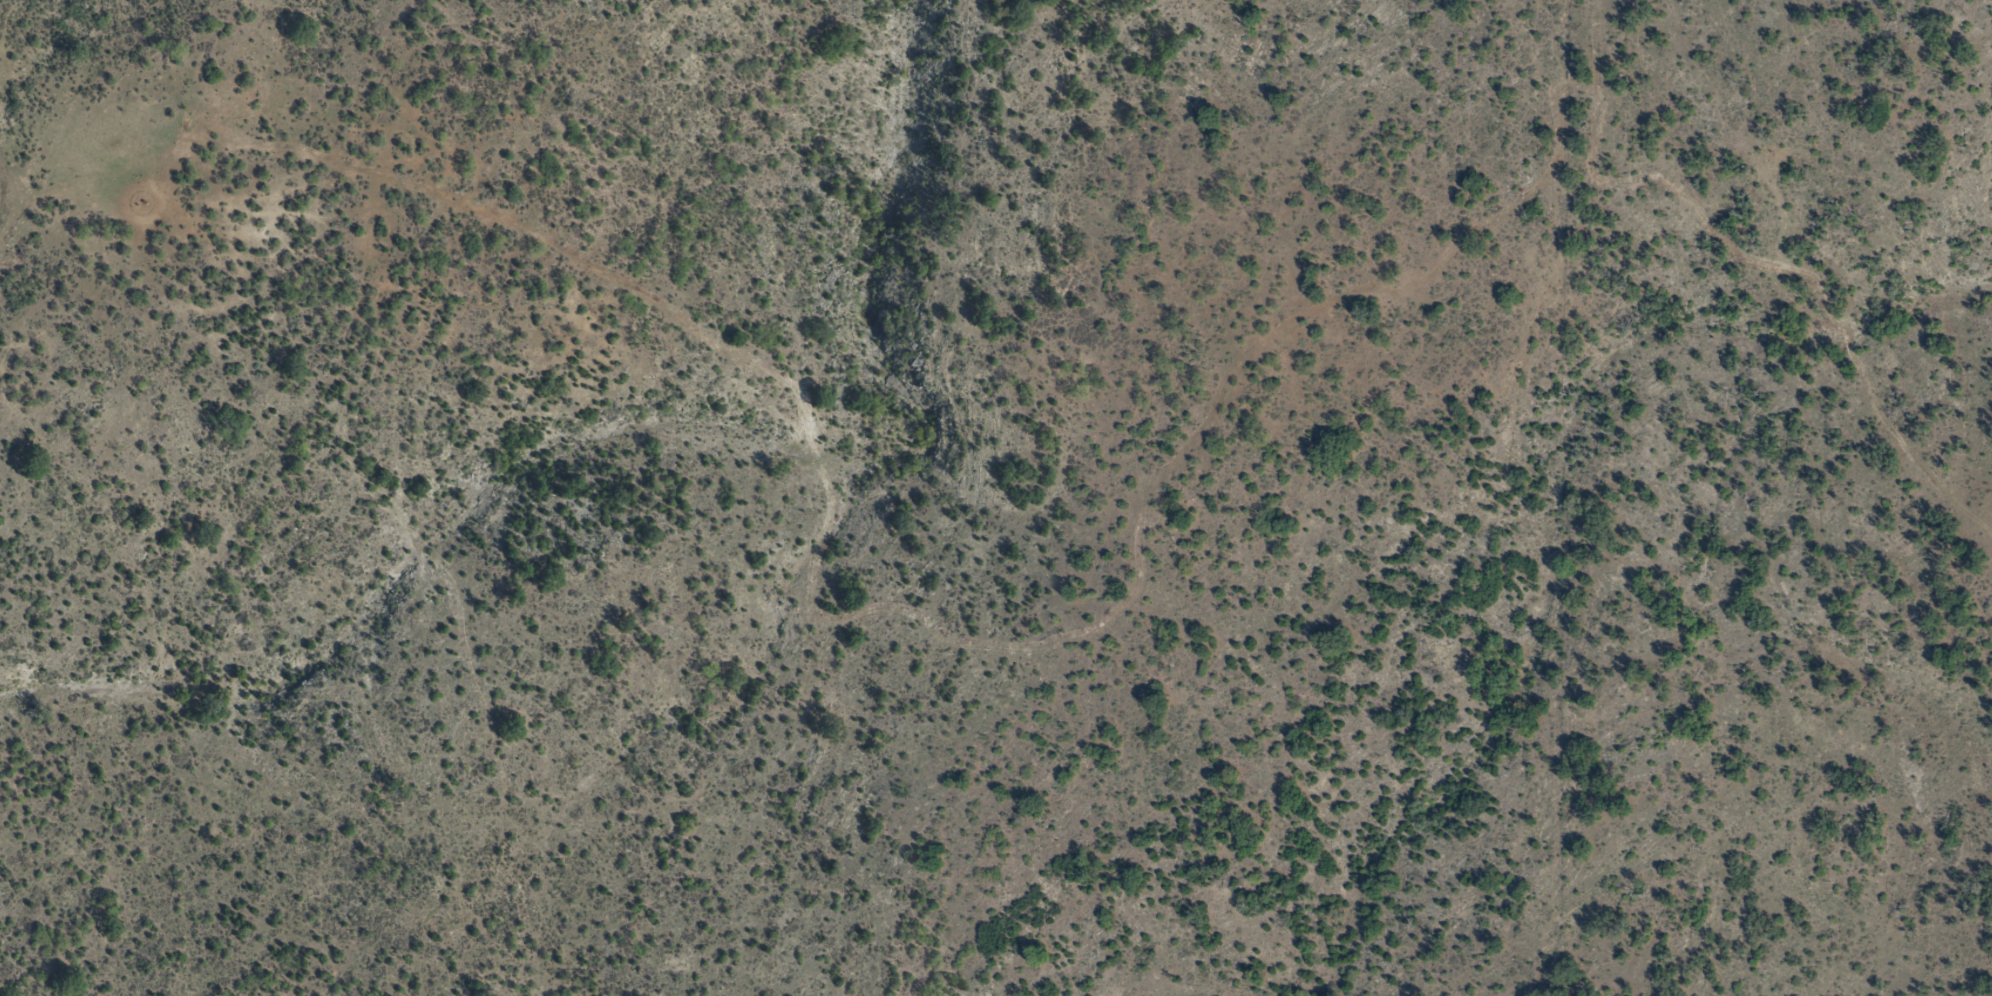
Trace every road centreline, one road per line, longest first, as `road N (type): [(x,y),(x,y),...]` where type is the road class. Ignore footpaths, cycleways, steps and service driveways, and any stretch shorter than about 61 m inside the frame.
road 1 (residential): [(0,291),(17,260),(27,144),(0,114)]

